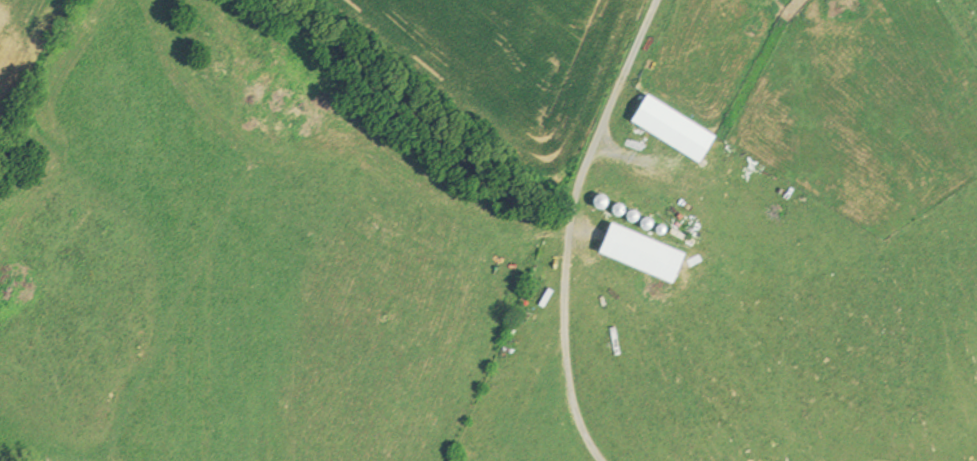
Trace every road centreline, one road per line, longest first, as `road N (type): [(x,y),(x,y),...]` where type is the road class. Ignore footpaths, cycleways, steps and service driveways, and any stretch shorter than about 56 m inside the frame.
road 1 (residential): [(648,460),(592,408),(570,359),(570,221),(614,62),(644,0)]

